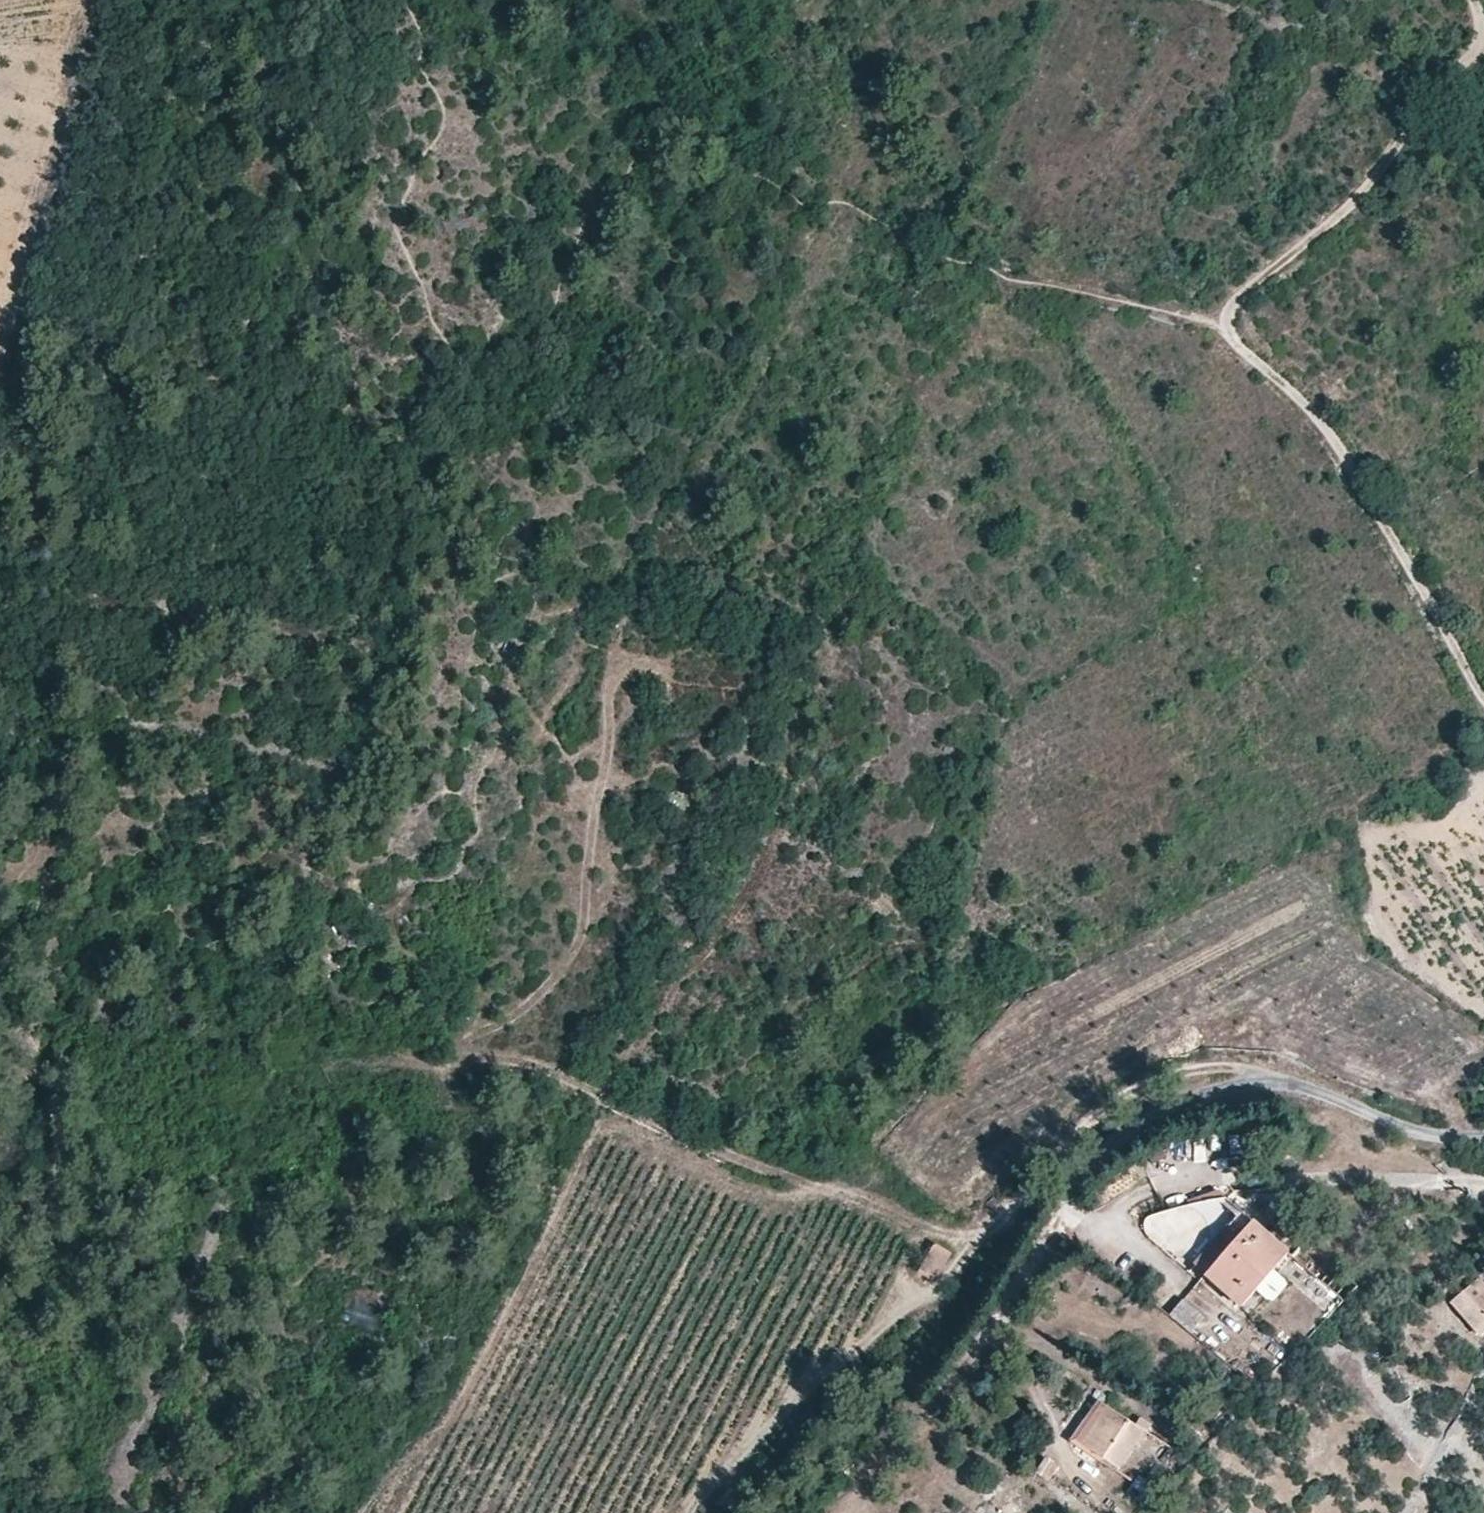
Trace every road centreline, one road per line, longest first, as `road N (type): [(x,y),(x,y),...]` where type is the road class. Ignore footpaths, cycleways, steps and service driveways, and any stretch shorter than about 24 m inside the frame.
road 1 (track): [(1483,691),(1321,414),(1223,324),(1236,293),(1363,190),(1483,38),(1470,0)]
road 2 (unclassified): [(1483,1174),(1267,1171),(1158,1186),(1106,1227)]

